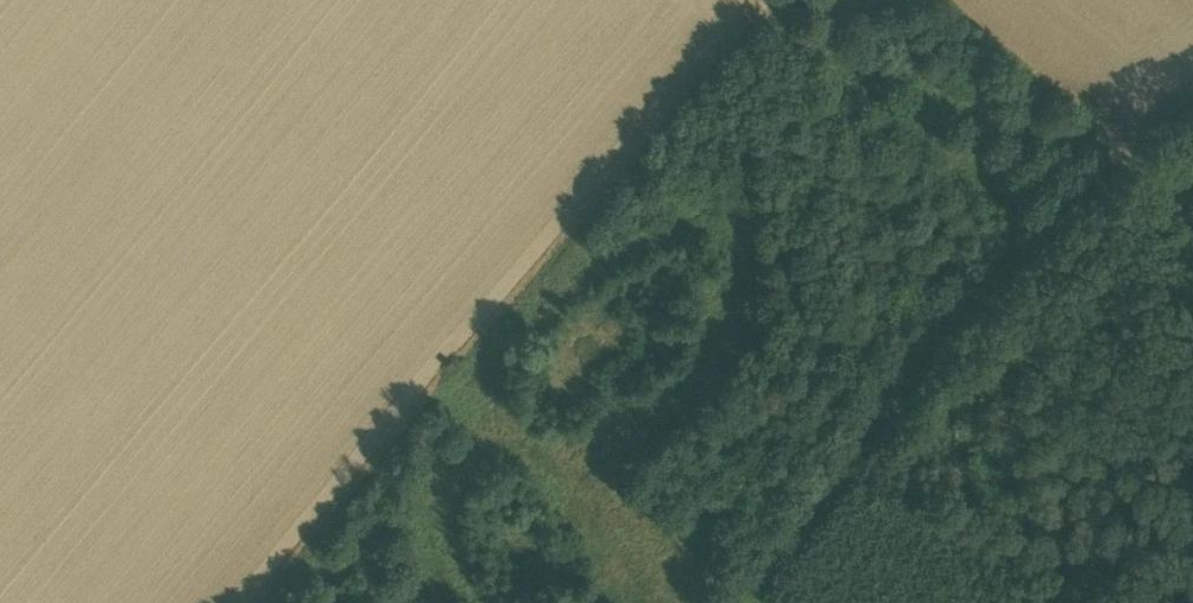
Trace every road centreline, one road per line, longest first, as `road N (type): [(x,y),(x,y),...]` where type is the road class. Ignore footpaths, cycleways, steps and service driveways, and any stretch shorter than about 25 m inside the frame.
road 1 (track): [(746,602),(1036,256),(1192,120)]

